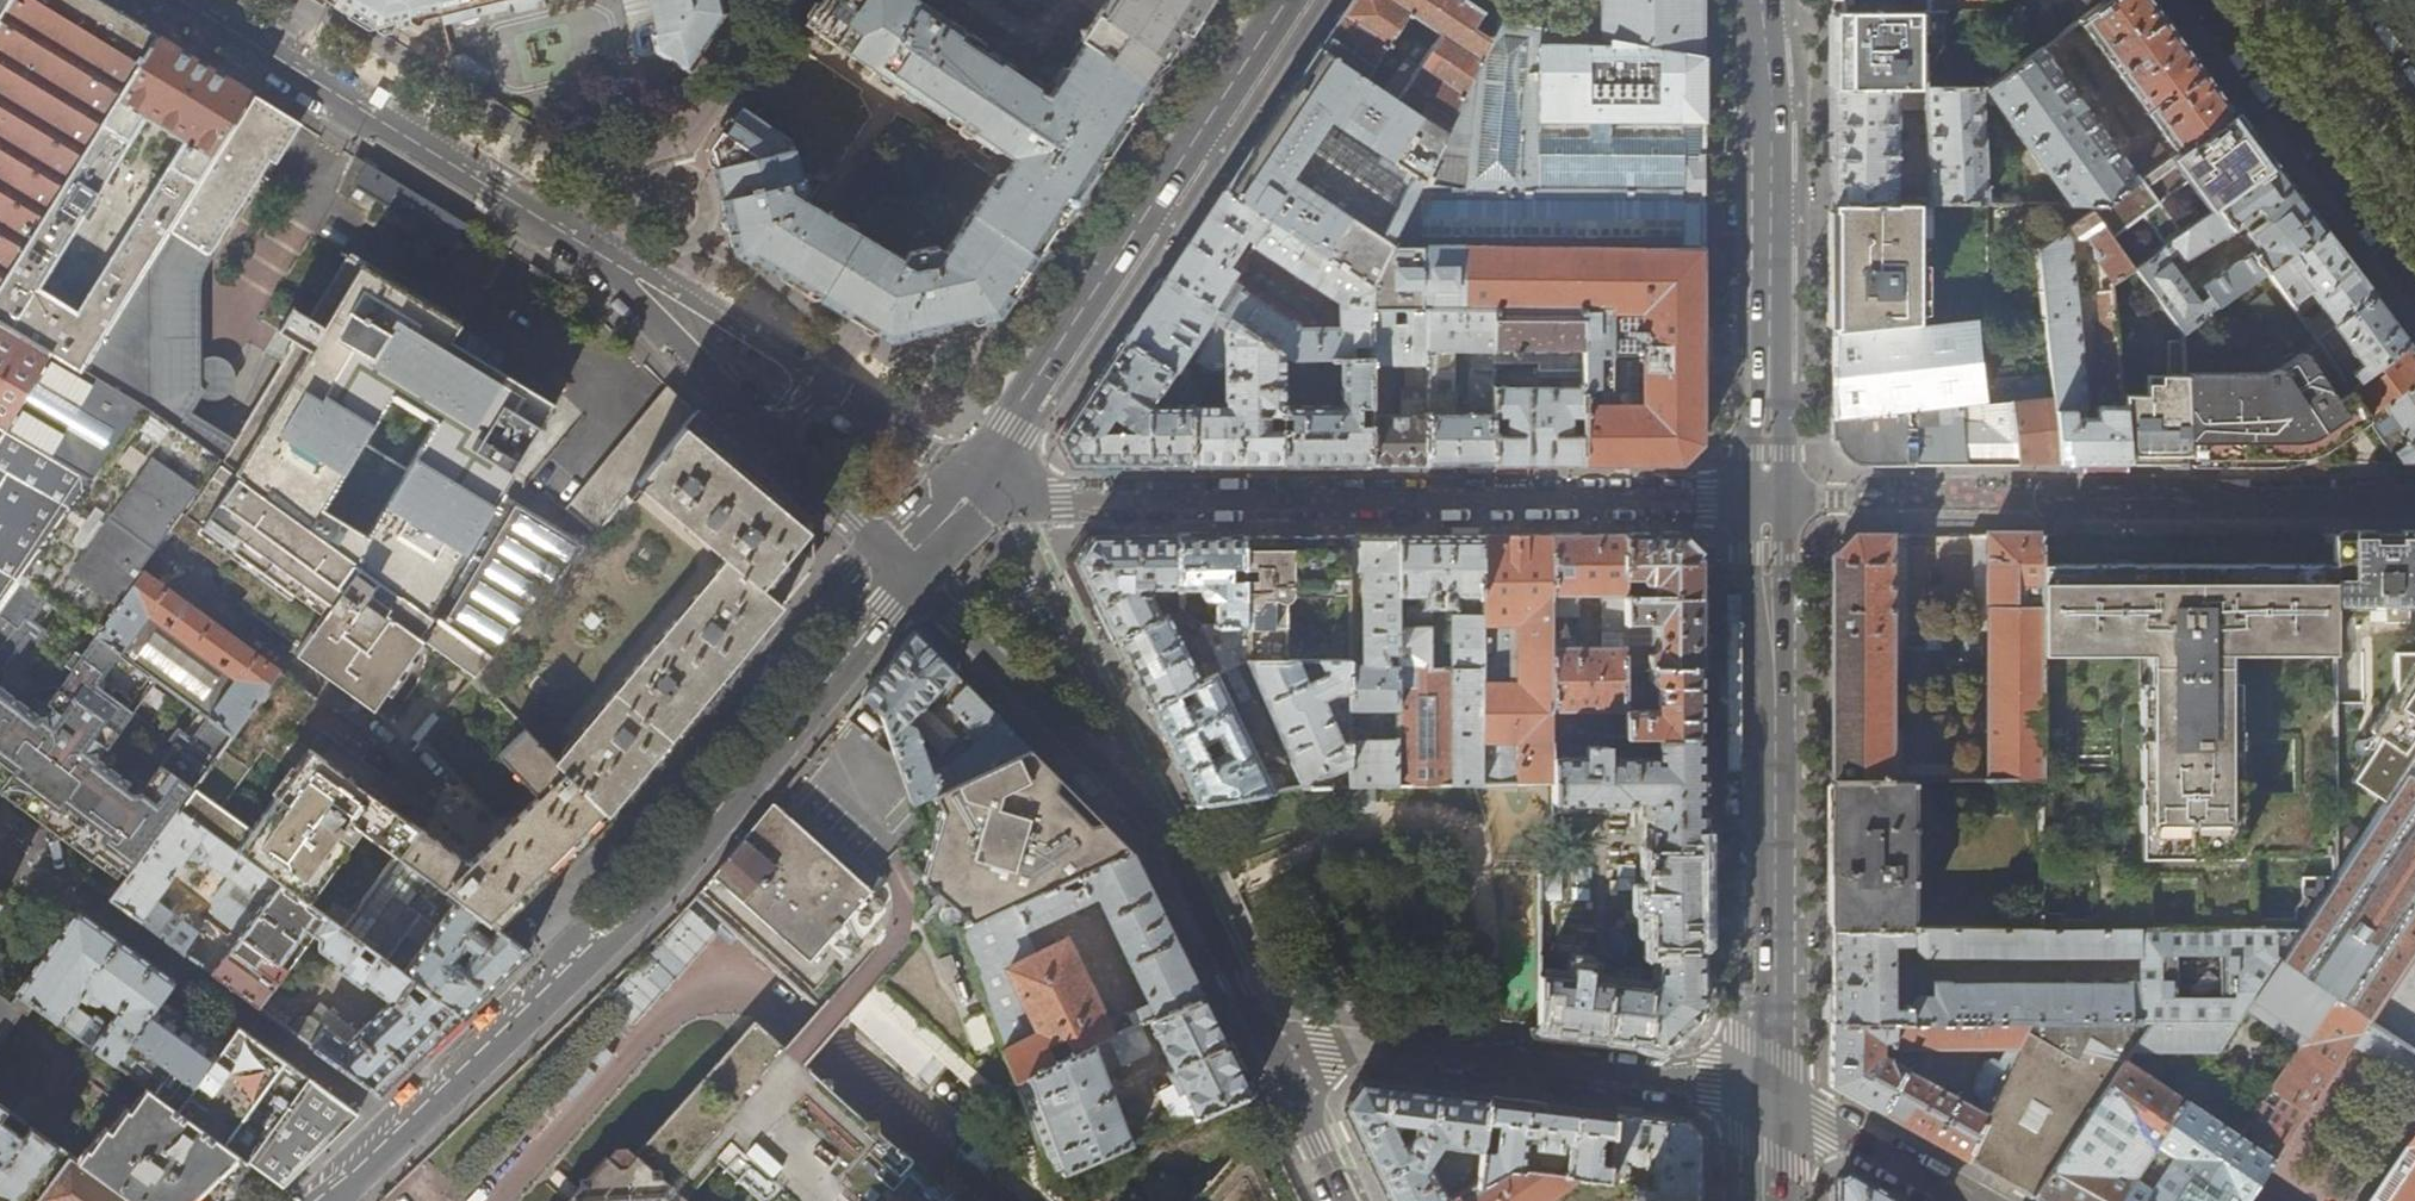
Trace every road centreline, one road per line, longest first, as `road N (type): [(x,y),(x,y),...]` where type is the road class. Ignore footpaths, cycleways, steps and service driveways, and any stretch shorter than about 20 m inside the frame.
road 1 (residential): [(325,1200),(674,869),(912,576)]
road 2 (residential): [(982,484),(1062,495),(1768,499)]
road 3 (residential): [(181,0),(618,267),(763,428)]
road 4 (tertiary): [(1766,1105),(1768,499)]
road 5 (residential): [(912,576),(1164,835),(1272,1053)]
road 6 (residential): [(982,484),(1303,0)]
road 7 (residential): [(1766,1105),(1709,1086),(1323,1042),(1272,1053)]
road 8 (tertiary): [(1768,499),(1773,119),(1765,0)]
road 9 (residential): [(2414,503),(2031,500)]
road 10 (primary): [(2207,0),(2414,277)]
road 11 (residential): [(1966,1200),(1854,1137),(1766,1105)]
road 12 (residential): [(763,428),(912,576)]
road 13 (residential): [(1272,1053),(1344,1200)]
road 14 (primary): [(2414,103),(2338,0)]

